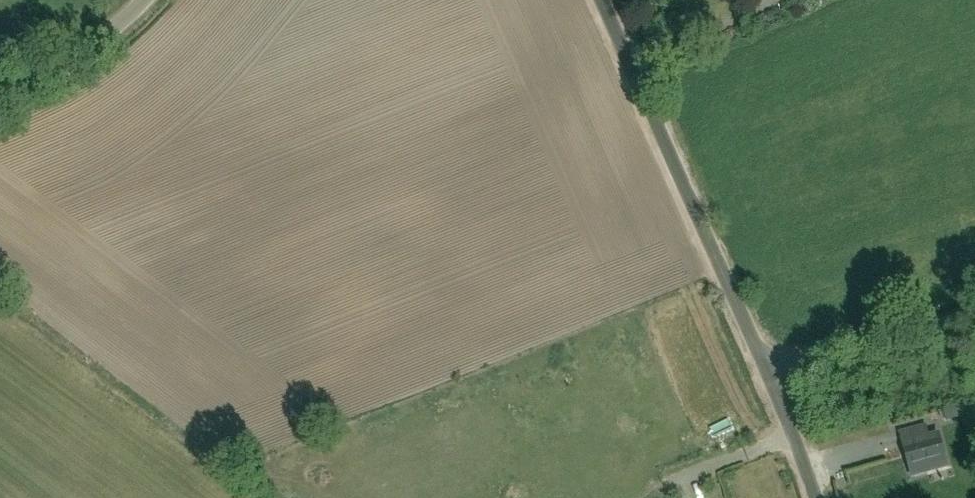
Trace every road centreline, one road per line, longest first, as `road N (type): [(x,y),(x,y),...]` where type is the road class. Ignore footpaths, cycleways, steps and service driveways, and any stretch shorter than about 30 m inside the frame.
road 1 (unclassified): [(816,497),(768,369),(602,0)]
road 2 (track): [(768,369),(974,312)]
road 3 (unclassified): [(0,99),(85,56),(147,0)]

